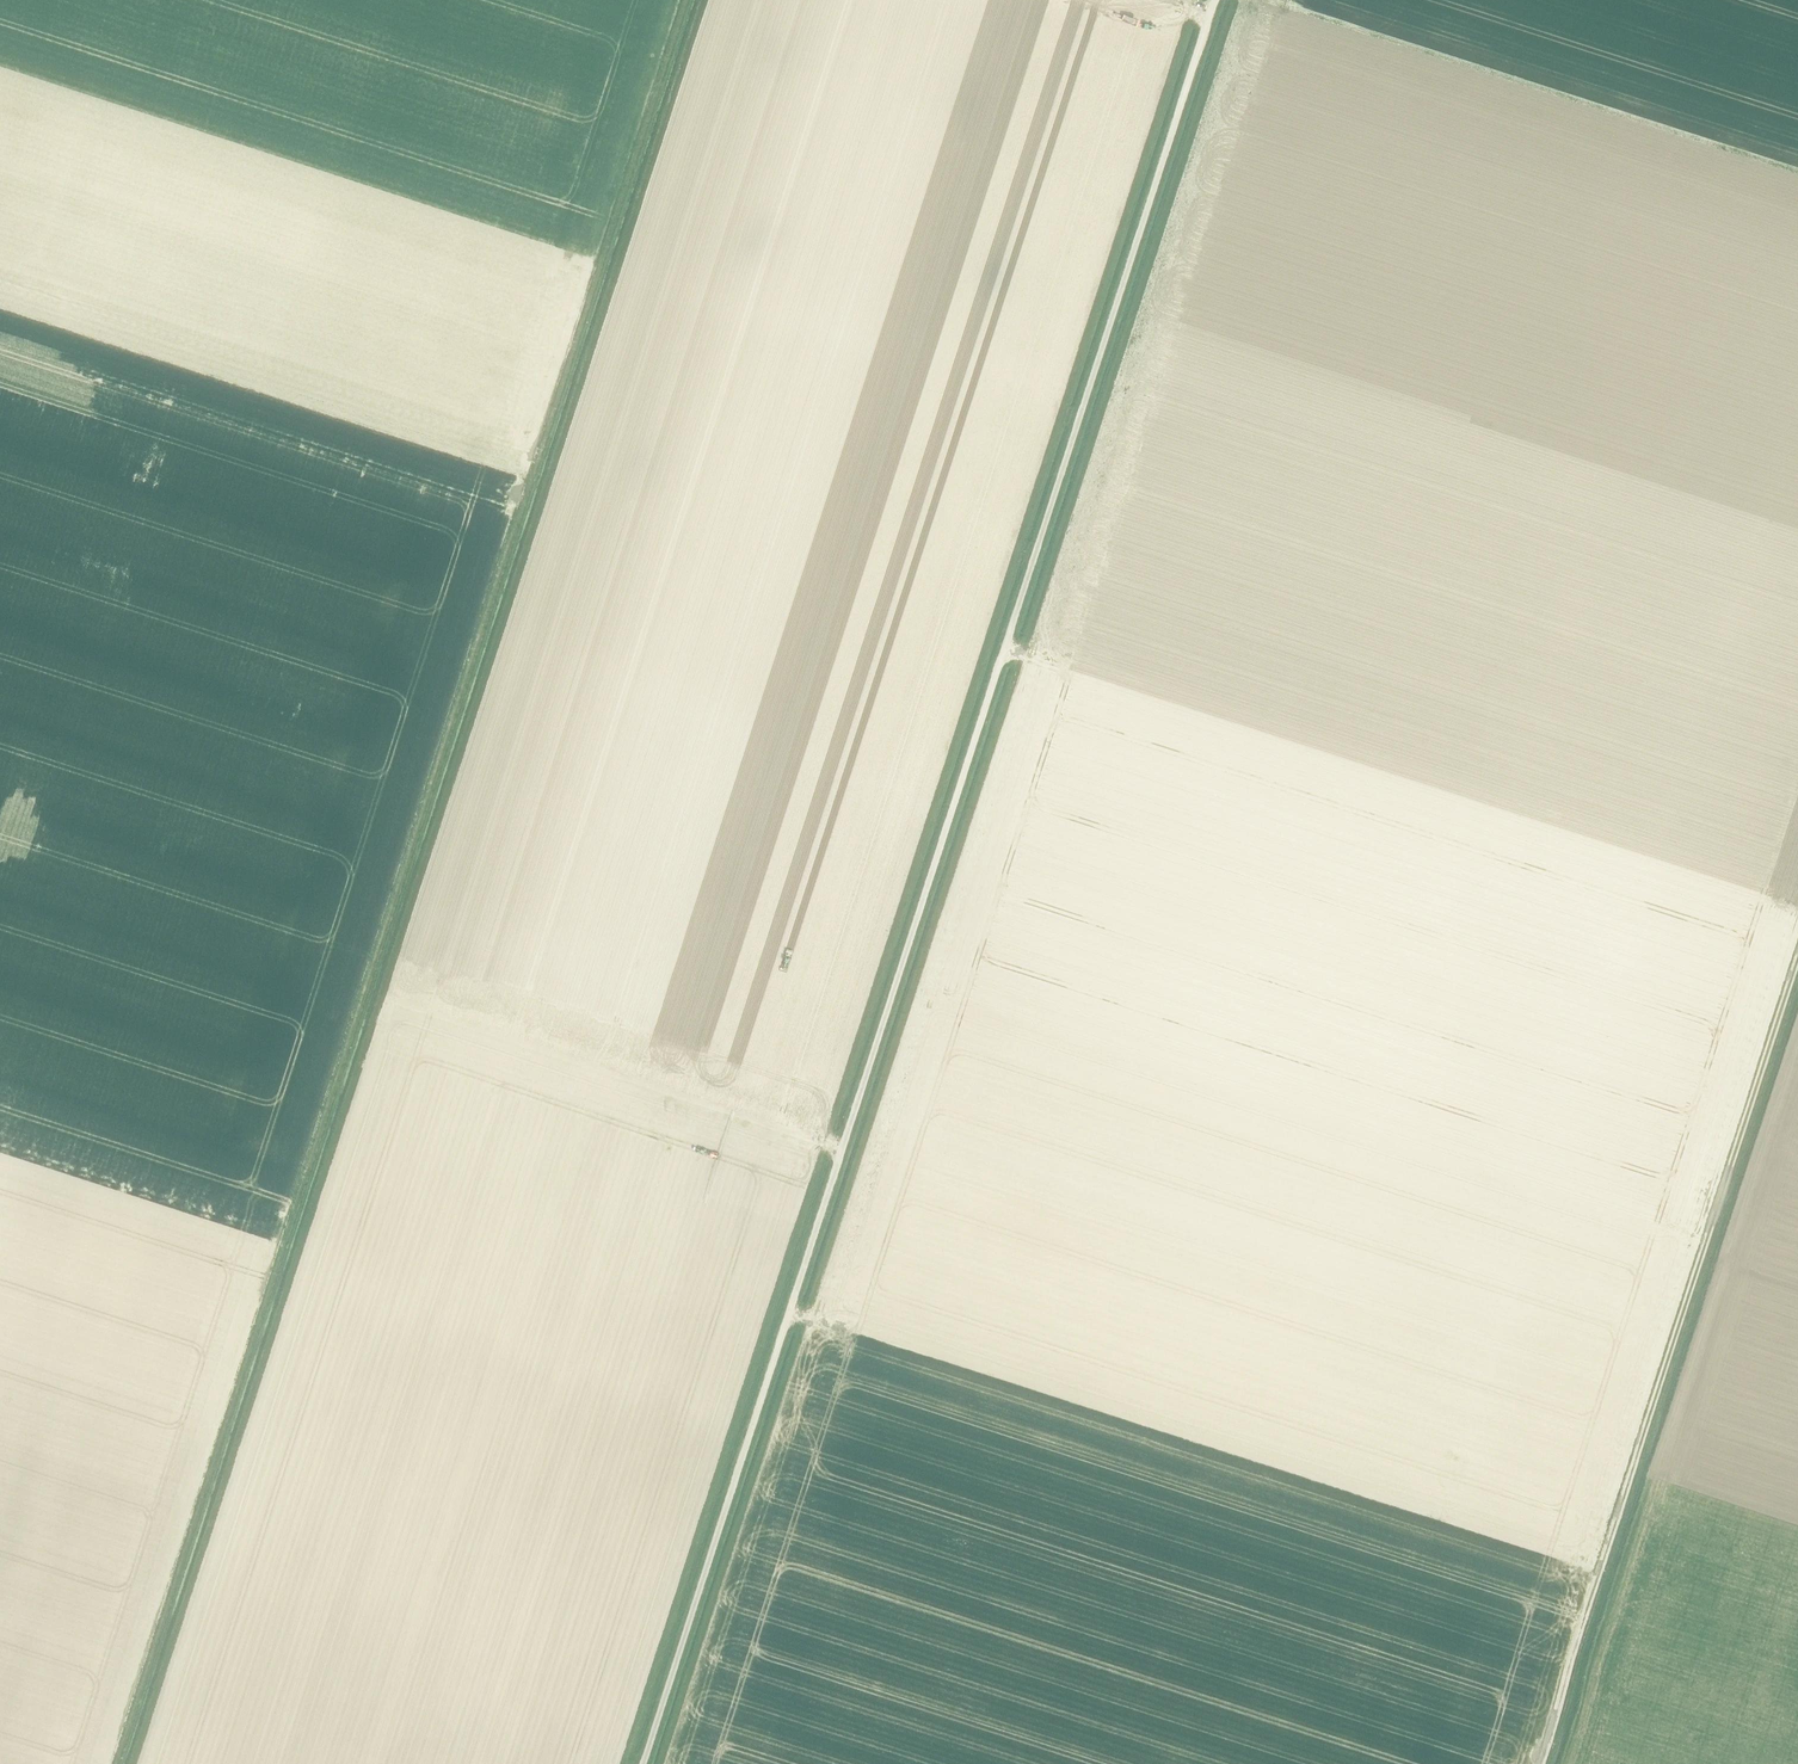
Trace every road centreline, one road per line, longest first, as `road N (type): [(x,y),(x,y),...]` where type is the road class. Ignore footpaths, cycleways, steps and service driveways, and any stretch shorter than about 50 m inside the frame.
road 1 (unclassified): [(641,1763),(1215,0)]

